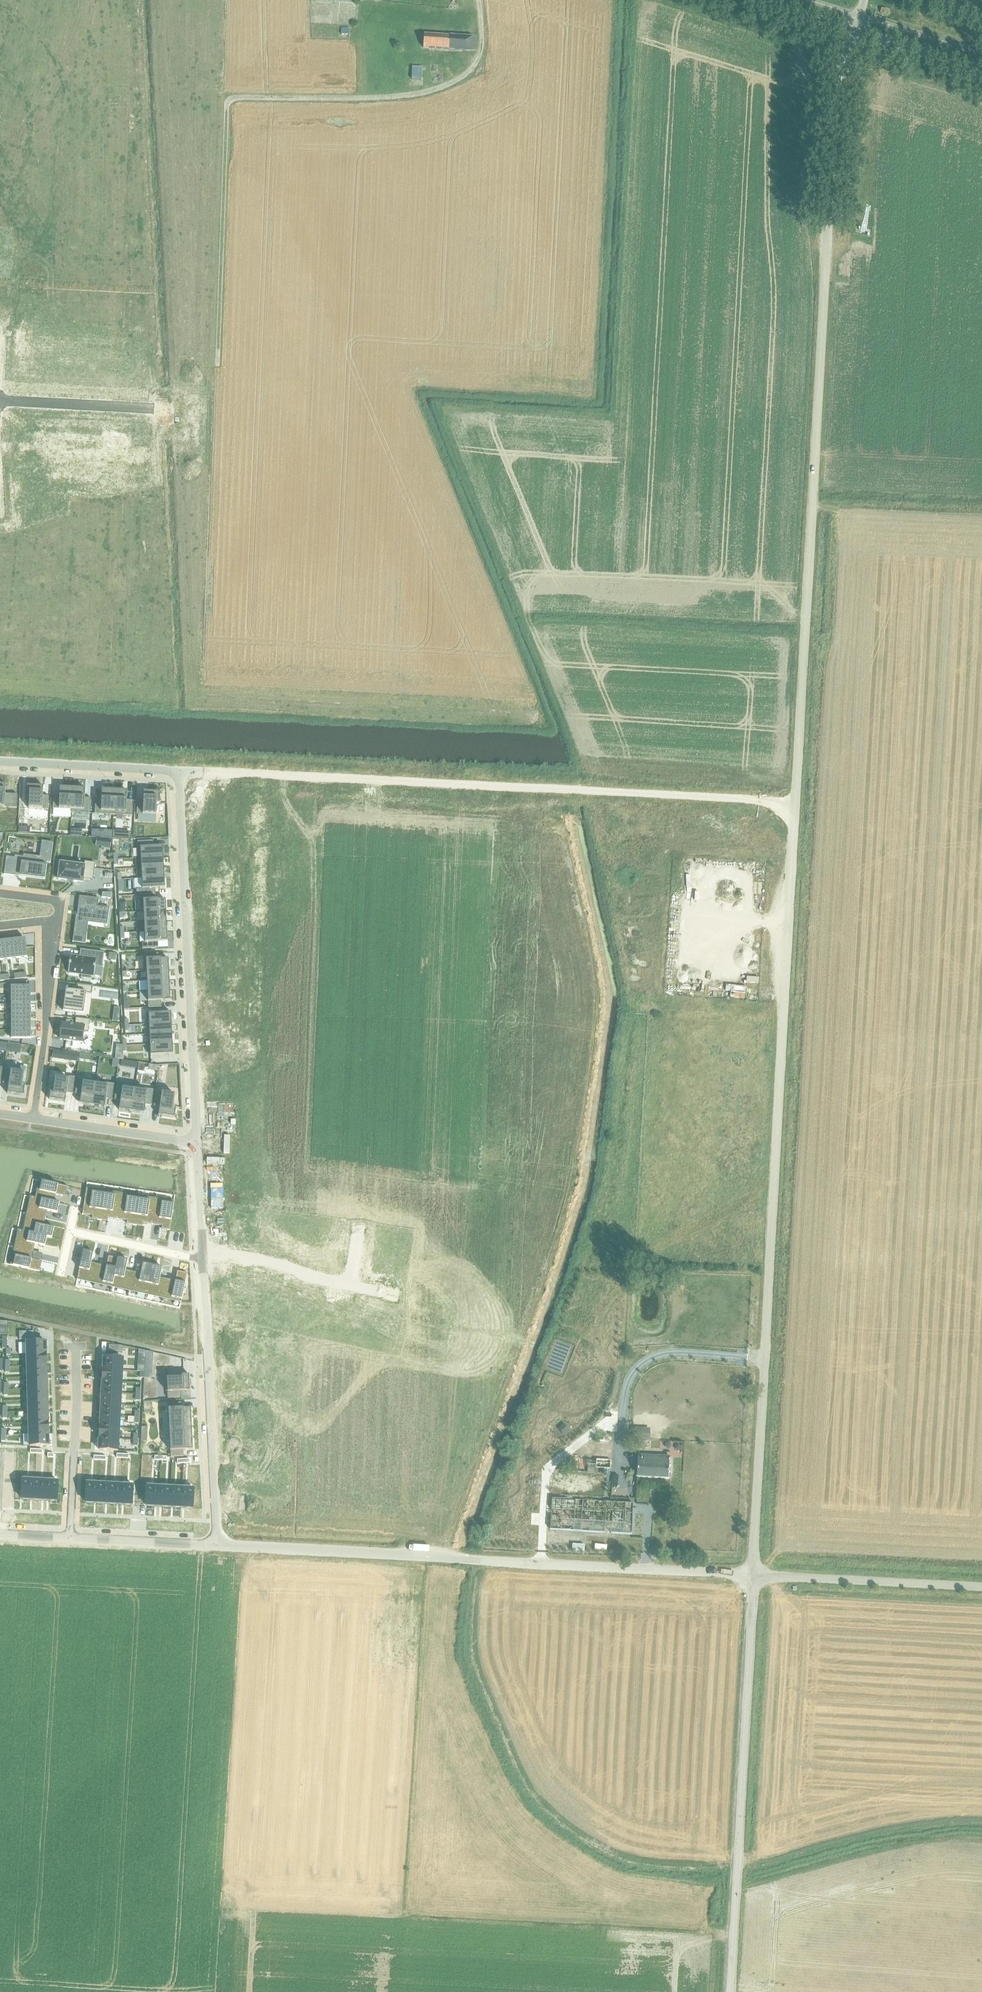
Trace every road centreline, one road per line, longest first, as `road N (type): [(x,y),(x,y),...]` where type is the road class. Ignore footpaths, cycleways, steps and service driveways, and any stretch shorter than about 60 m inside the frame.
road 1 (unclassified): [(752,1573),(836,86),(853,31)]
road 2 (unknown): [(177,771),(796,802)]
road 3 (residential): [(0,762),(177,771),(193,1141)]
road 4 (unclassified): [(214,1544),(752,1573)]
road 5 (residential): [(60,0),(140,50),(162,407)]
road 6 (unclassified): [(728,1991),(752,1573)]
road 7 (residential): [(162,407),(184,707)]
road 8 (residential): [(200,1260),(214,1544)]
road 9 (residential): [(431,419),(162,407)]
road 10 (residential): [(0,115),(9,115),(0,350)]
road 11 (unclassified): [(981,1585),(752,1573)]
road 12 (residential): [(35,1119),(55,924)]
road 13 (residential): [(74,1344),(71,1536)]
road 14 (residential): [(162,407),(0,400)]
road 15 (residential): [(35,1119),(193,1141)]
road 16 (residential): [(349,1285),(199,1252)]
road 17 (residential): [(71,1536),(214,1544)]
road 18 (tertiary): [(981,72),(853,31)]
road 19 (residential): [(70,1232),(200,1260)]

